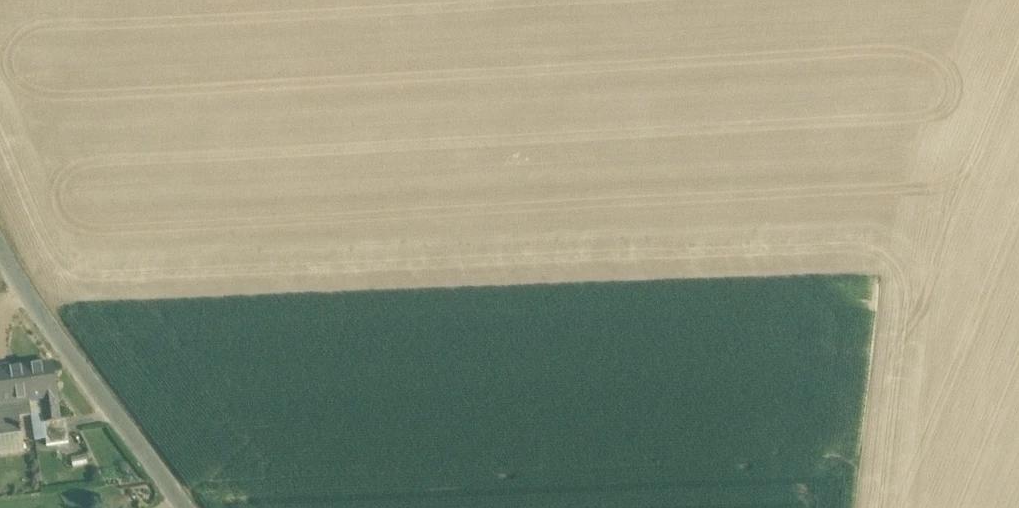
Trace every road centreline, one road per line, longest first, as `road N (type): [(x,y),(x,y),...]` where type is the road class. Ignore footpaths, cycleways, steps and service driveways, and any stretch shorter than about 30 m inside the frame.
road 1 (unclassified): [(185,507),(46,317),(0,239)]

